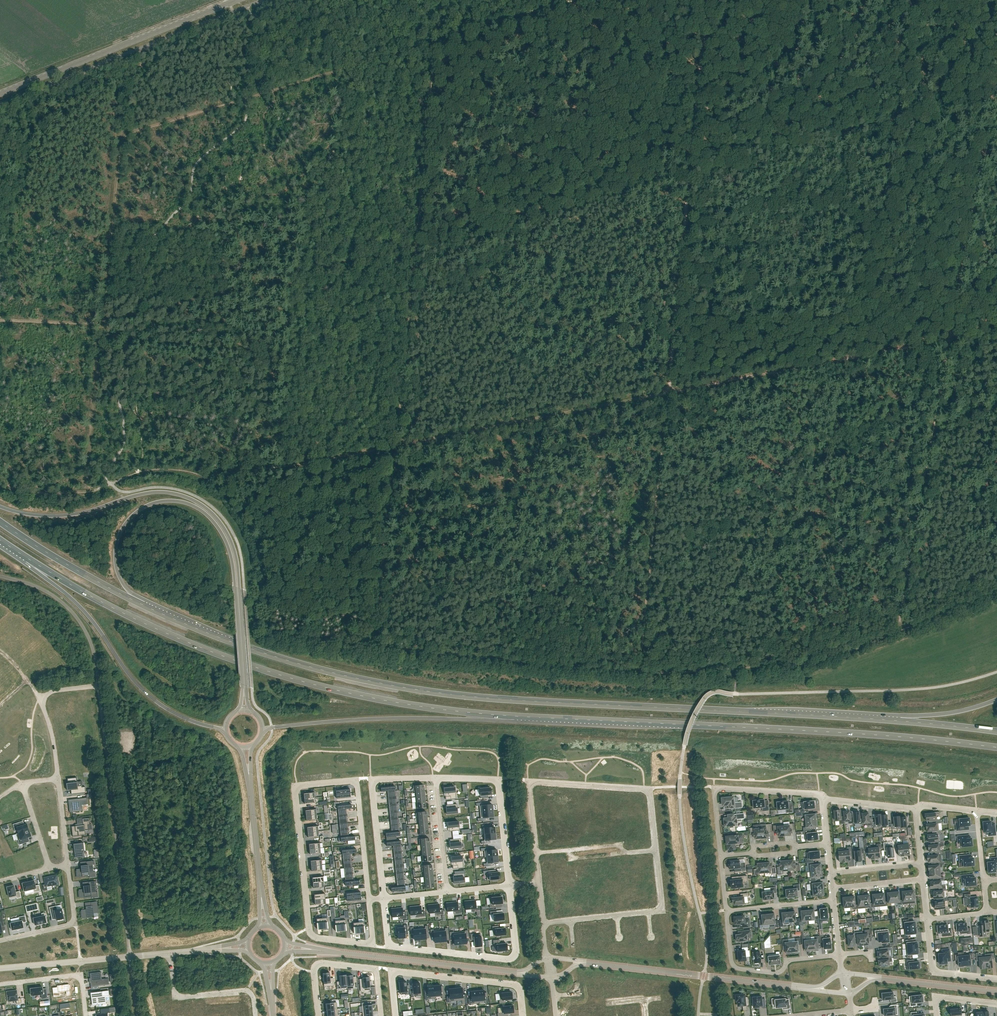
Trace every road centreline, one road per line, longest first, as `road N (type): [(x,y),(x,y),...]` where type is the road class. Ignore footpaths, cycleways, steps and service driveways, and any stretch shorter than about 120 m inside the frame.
road 1 (track): [(996,73),(952,81),(903,116),(830,137),(773,132),(717,150),(624,144),(529,214),(488,214),(416,245),(373,646)]
road 2 (track): [(899,632),(950,339),(294,463)]
road 3 (primary): [(899,720),(417,689),(282,659),(144,605)]
road 4 (track): [(996,593),(815,663),(661,673),(390,648),(284,634),(262,623)]
road 5 (track): [(707,0),(639,673)]
road 6 (primary): [(27,559),(165,633),(273,673),(411,705),(516,716)]
road 7 (primary): [(516,716),(996,747)]
road 8 (track): [(428,118),(416,245),(102,321)]
road 9 (residential): [(369,900),(357,780),(297,787),(311,934),(365,943),(372,937)]
road 10 (track): [(996,330),(950,339),(996,79)]
road 11 (primary): [(237,592),(227,533),(186,496),(147,493),(47,516),(0,506)]
road 12 (track): [(102,321),(123,136),(234,102)]
road 13 (unclassified): [(98,685),(130,957)]
road 14 (primary): [(27,559),(81,607),(147,694),(226,732)]
road 15 (primary): [(144,605),(118,573),(116,544),(130,518),(162,501),(192,505),(215,523),(237,592)]
road 16 (primary): [(262,730),(516,716)]
road 17 (tertiary): [(0,93),(231,3)]
road 18 (residential): [(536,853),(529,790),(537,782),(649,790),(657,850)]
road 19 (residential): [(384,898),(395,947),(506,959),(516,950),(510,885)]
road 20 (tertiary): [(587,963),(816,988)]
road 21 (tertiary): [(307,949),(517,972)]
road 22 (track): [(234,102),(435,41)]
road 23 (residential): [(396,1015),(392,977),(398,972),(516,986),(523,1015)]
road 24 (residential): [(436,778),(372,779),(384,898)]
road 25 (residential): [(824,797),(717,789),(722,857)]
road 26 (track): [(84,492),(102,321)]
road 27 (residential): [(727,911),(737,969),(775,973),(790,960),(840,955)]
road 28 (residential): [(510,885),(498,781),(436,778)]
road 29 (primary): [(144,605),(0,522)]
road 30 (unclassified): [(0,576),(42,589),(74,614),(89,639),(98,685)]
road 31 (track): [(294,463),(203,477),(141,473)]
road 32 (residential): [(318,1015),(314,971),(325,963),(375,970),(381,1015)]
road 33 (track): [(436,40),(573,0)]
road 34 (residential): [(170,953),(174,997),(246,991),(256,1015)]
road 35 (residential): [(68,866),(75,923),(0,940)]
road 36 (unclassified): [(0,969),(130,957)]
road 37 (track): [(0,461),(36,492),(111,484)]
road 38 (residential): [(0,986),(80,975),(85,1015)]
road 39 (tertiary): [(876,978),(996,991)]

